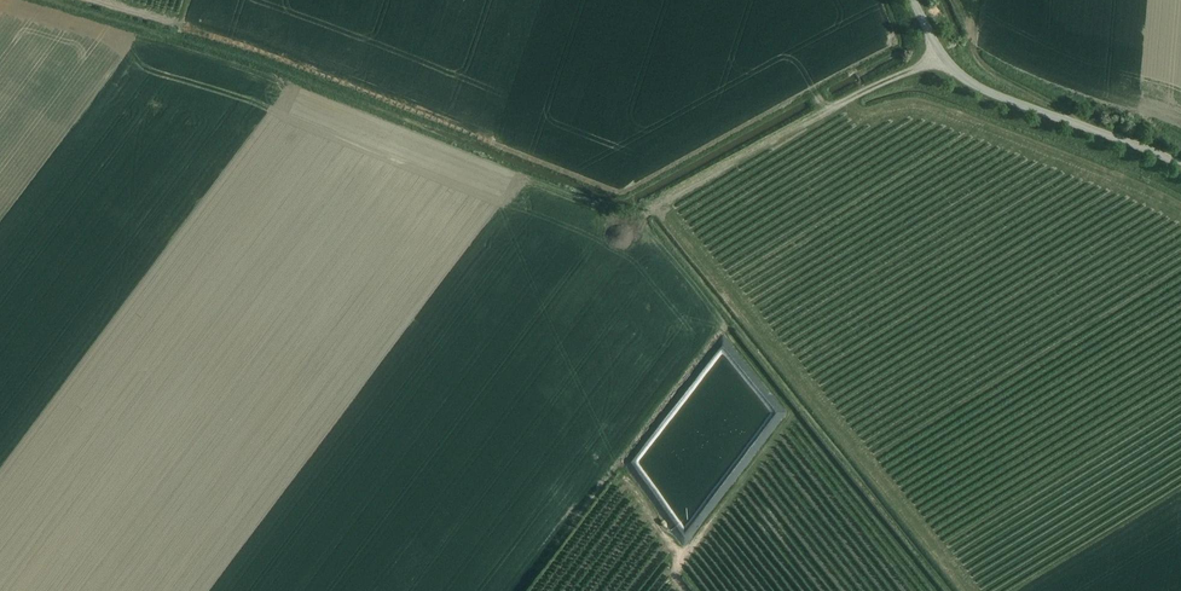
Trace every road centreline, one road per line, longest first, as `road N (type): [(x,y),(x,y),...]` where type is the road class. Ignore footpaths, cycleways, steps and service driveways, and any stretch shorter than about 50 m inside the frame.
road 1 (unclassified): [(1180,166),(1005,95),(939,59),(908,0)]

